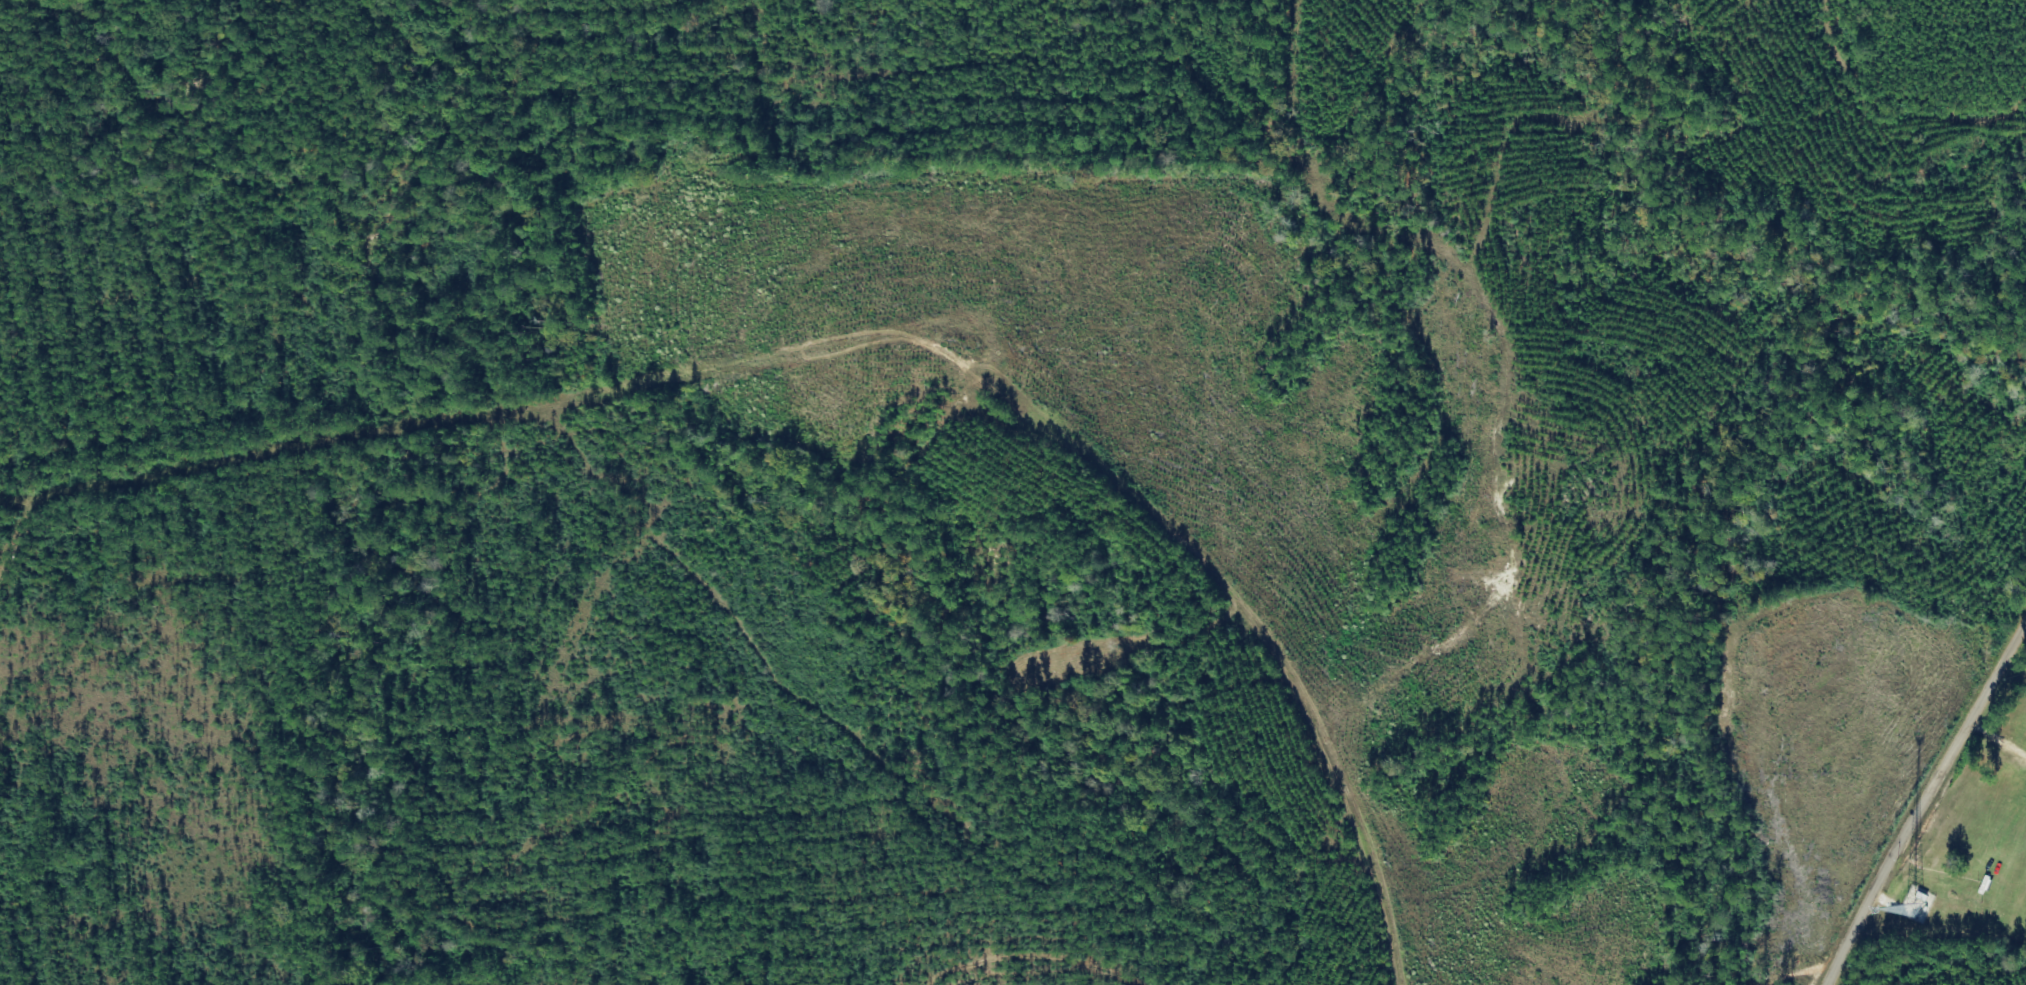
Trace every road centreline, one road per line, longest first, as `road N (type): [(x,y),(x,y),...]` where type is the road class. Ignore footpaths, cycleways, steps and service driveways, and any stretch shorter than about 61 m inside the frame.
road 1 (residential): [(1369,984),(1327,864),(1268,774),(1248,694),(1144,530),(1050,455),(1015,455)]
road 2 (residential): [(1798,984),(1863,839),(1893,804),(2025,526)]

